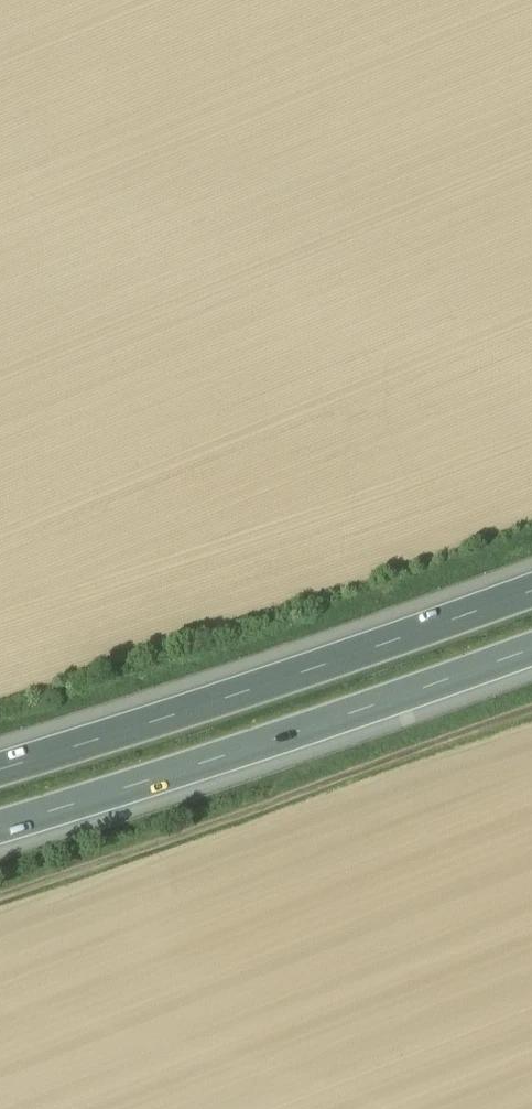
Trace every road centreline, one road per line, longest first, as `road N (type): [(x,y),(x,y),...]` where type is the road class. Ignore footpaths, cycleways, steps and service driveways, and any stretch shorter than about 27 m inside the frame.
road 1 (track): [(0,898),(531,713)]
road 2 (motorway): [(531,604),(0,782)]
road 3 (motorway): [(0,839),(414,710),(531,664)]

